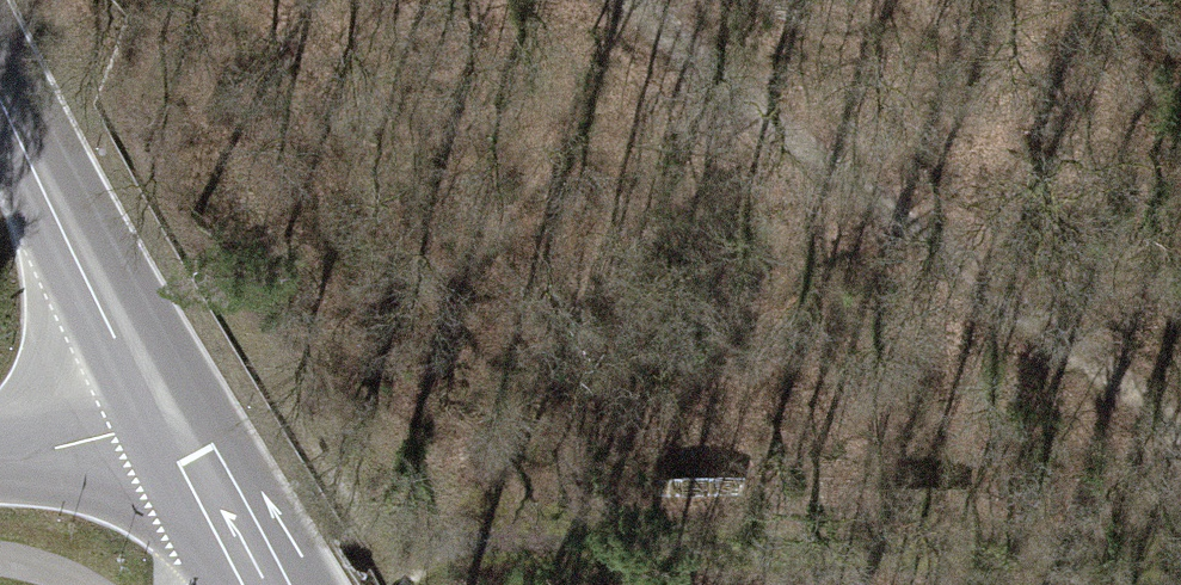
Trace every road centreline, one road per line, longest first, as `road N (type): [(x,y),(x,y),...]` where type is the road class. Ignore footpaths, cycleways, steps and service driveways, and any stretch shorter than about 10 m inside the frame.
road 1 (track): [(1180,548),(456,511)]
road 2 (track): [(644,0),(1180,439)]
road 3 (secondary): [(0,91),(153,416)]
road 4 (secondary): [(153,416),(246,584)]
road 5 (tertiary): [(0,458),(35,455),(153,416)]

